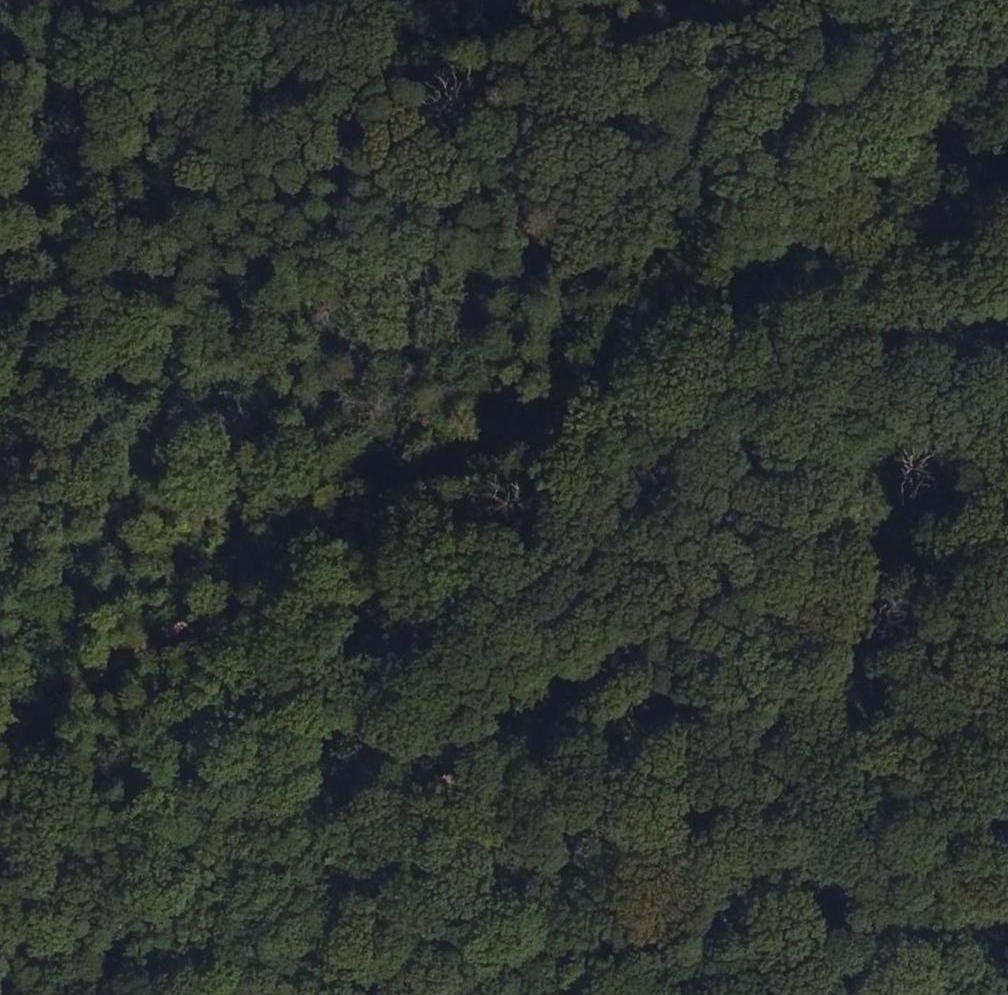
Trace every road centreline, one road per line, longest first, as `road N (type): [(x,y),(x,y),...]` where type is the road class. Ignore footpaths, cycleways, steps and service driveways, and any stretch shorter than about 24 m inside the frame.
road 1 (track): [(1007,130),(0,758)]

